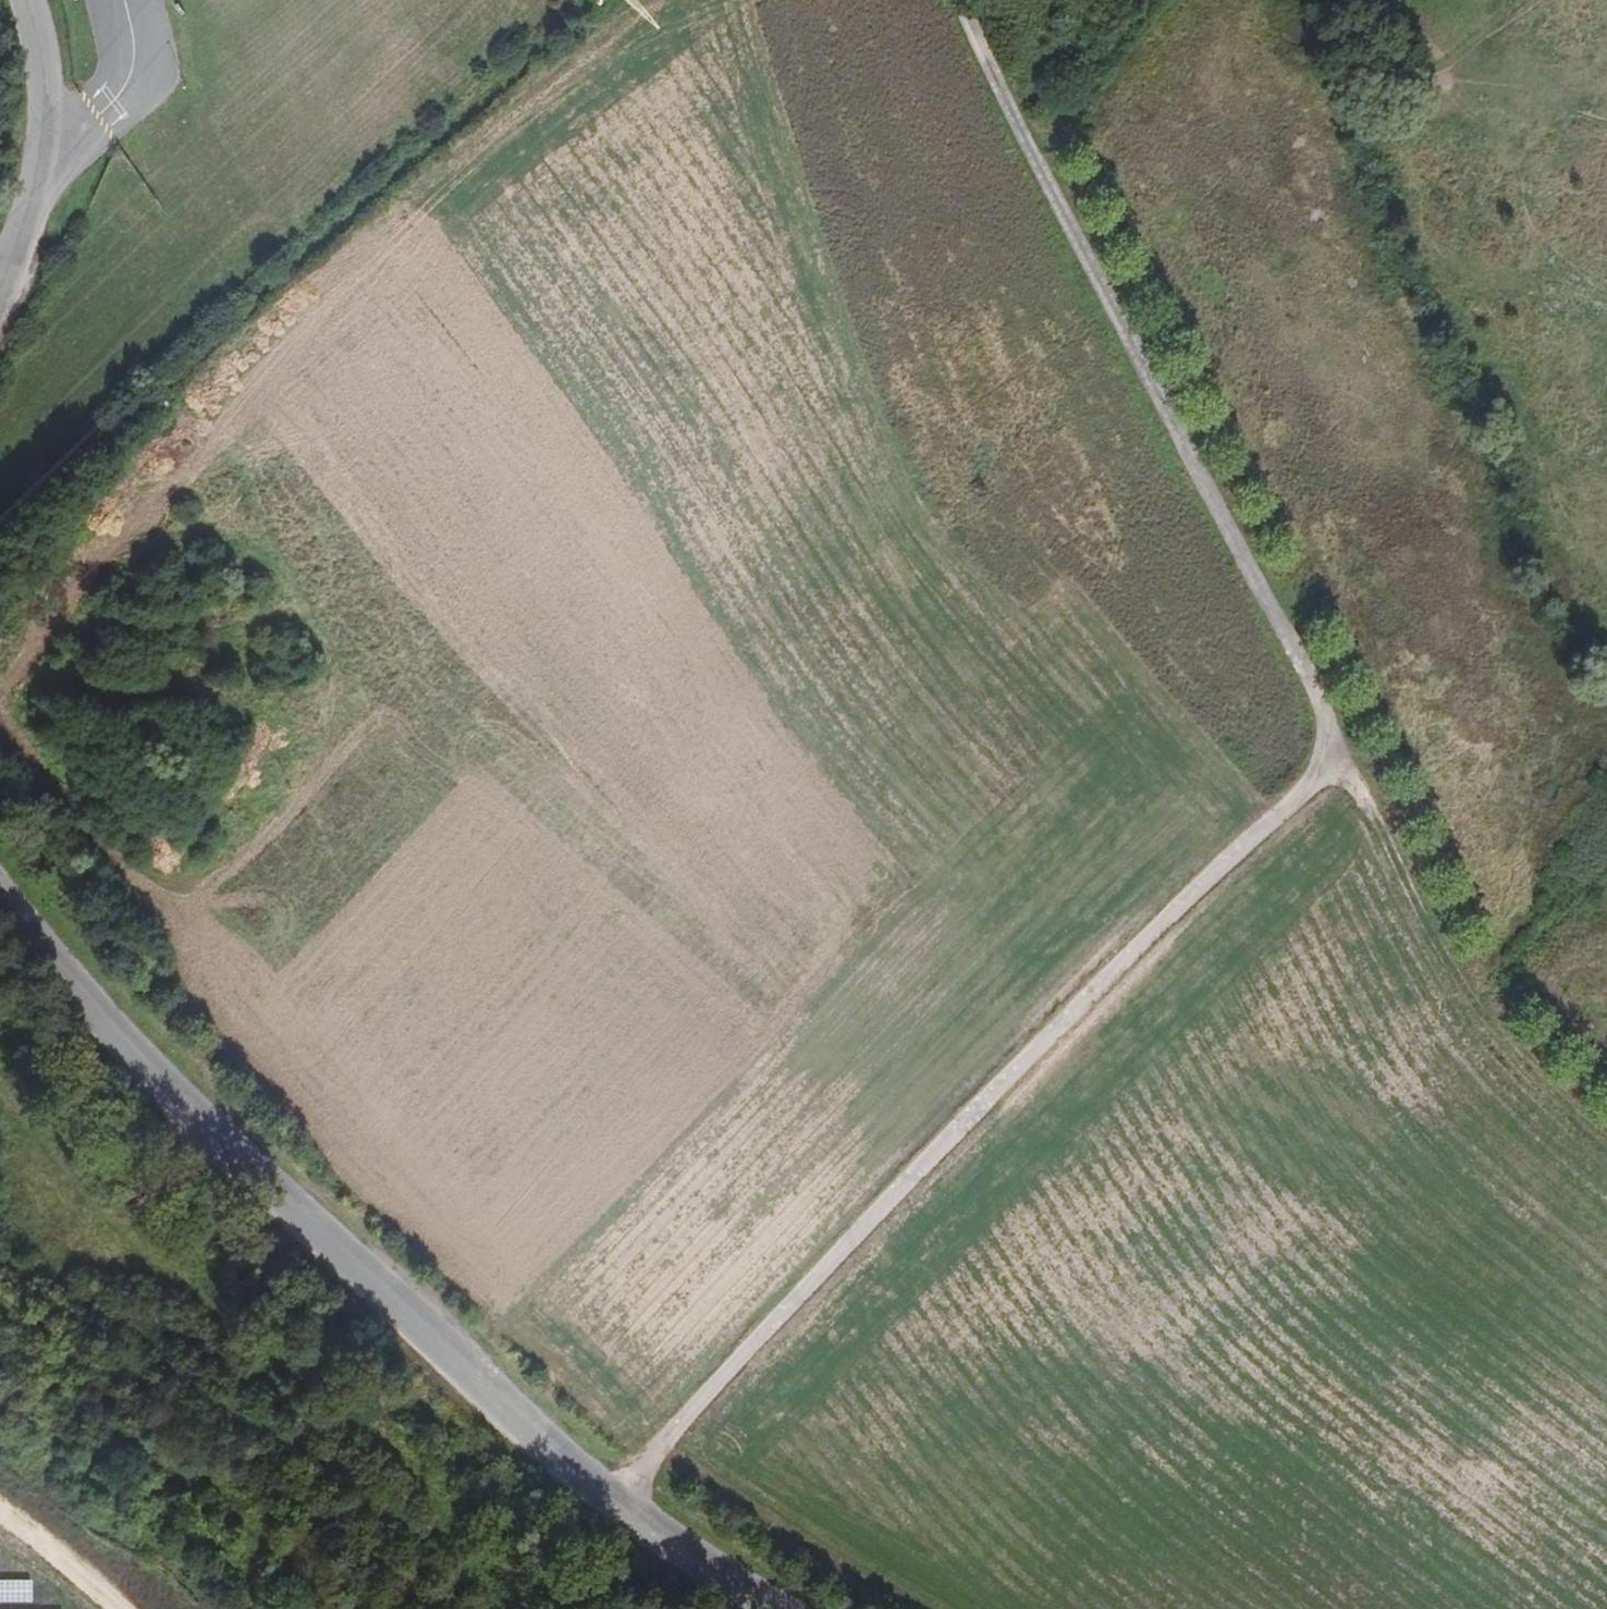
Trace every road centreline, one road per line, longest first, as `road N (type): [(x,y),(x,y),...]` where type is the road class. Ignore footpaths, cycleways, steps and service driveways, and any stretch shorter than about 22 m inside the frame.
road 1 (track): [(954,0),(1050,205),(1361,801),(1517,1060),(1606,1146)]
road 2 (track): [(611,1503),(762,1323),(940,1136),(1166,906),(1281,802),(1320,777),(1337,750)]
road 3 (unclassified): [(0,906),(83,1013),(433,1347),(611,1503),(771,1608)]
road 4 (unclassified): [(29,0),(50,95),(51,175),(0,289)]

